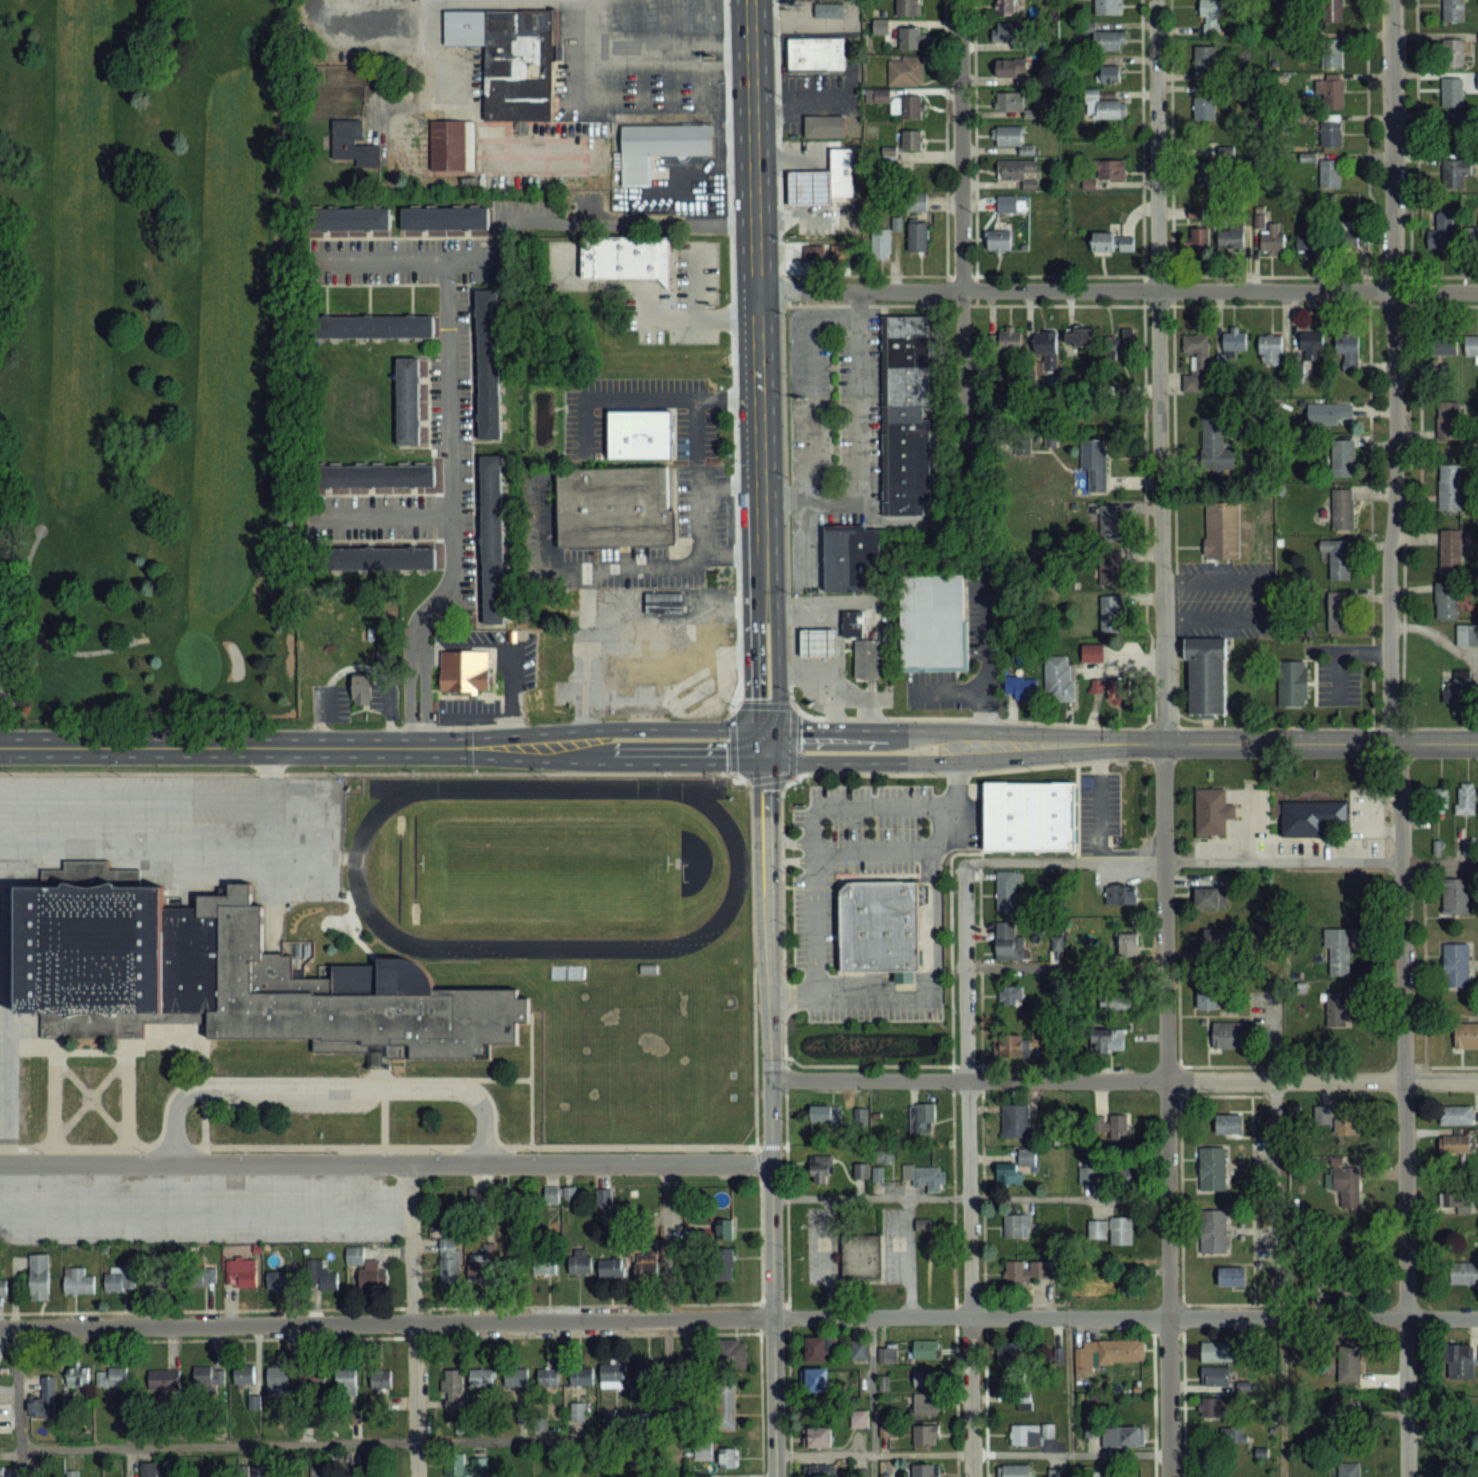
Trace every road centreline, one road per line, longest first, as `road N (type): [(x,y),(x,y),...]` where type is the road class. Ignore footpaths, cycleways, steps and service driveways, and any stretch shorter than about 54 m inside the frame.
road 1 (residential): [(1406,1476),(1398,743),(1388,726),(1385,563),(1394,486),(1391,0)]
road 2 (residential): [(0,1329),(772,1316),(1477,1319)]
road 3 (residential): [(1168,1476),(1154,0)]
road 4 (residential): [(0,1163),(770,1164)]
road 5 (residential): [(757,290),(1477,291)]
road 6 (residential): [(769,1080),(1477,1083)]
road 7 (residential): [(970,1476),(963,867)]
road 8 (secondary): [(587,746),(0,747)]
road 9 (tertiary): [(768,937),(774,1476)]
road 10 (tertiary): [(1477,743),(957,745)]
road 11 (secondary): [(751,0),(761,483)]
road 12 (residential): [(964,443),(959,0)]
road 13 (residential): [(417,1476),(411,1161)]
road 14 (secondary): [(587,746),(606,761),(774,760)]
road 15 (tertiary): [(774,760),(935,761),(957,745)]
road 16 (tertiary): [(957,745),(933,729),(774,728)]
road 17 (tertiary): [(754,761),(757,894),(768,937)]
road 18 (tertiary): [(768,937),(774,760)]
road 19 (secondary): [(754,727),(611,727),(587,746)]
road 20 (secondary): [(774,760),(775,621),(763,608)]
road 21 (secondary): [(761,483),(763,608)]
road 22 (secondary): [(763,608),(752,621),(754,727)]

